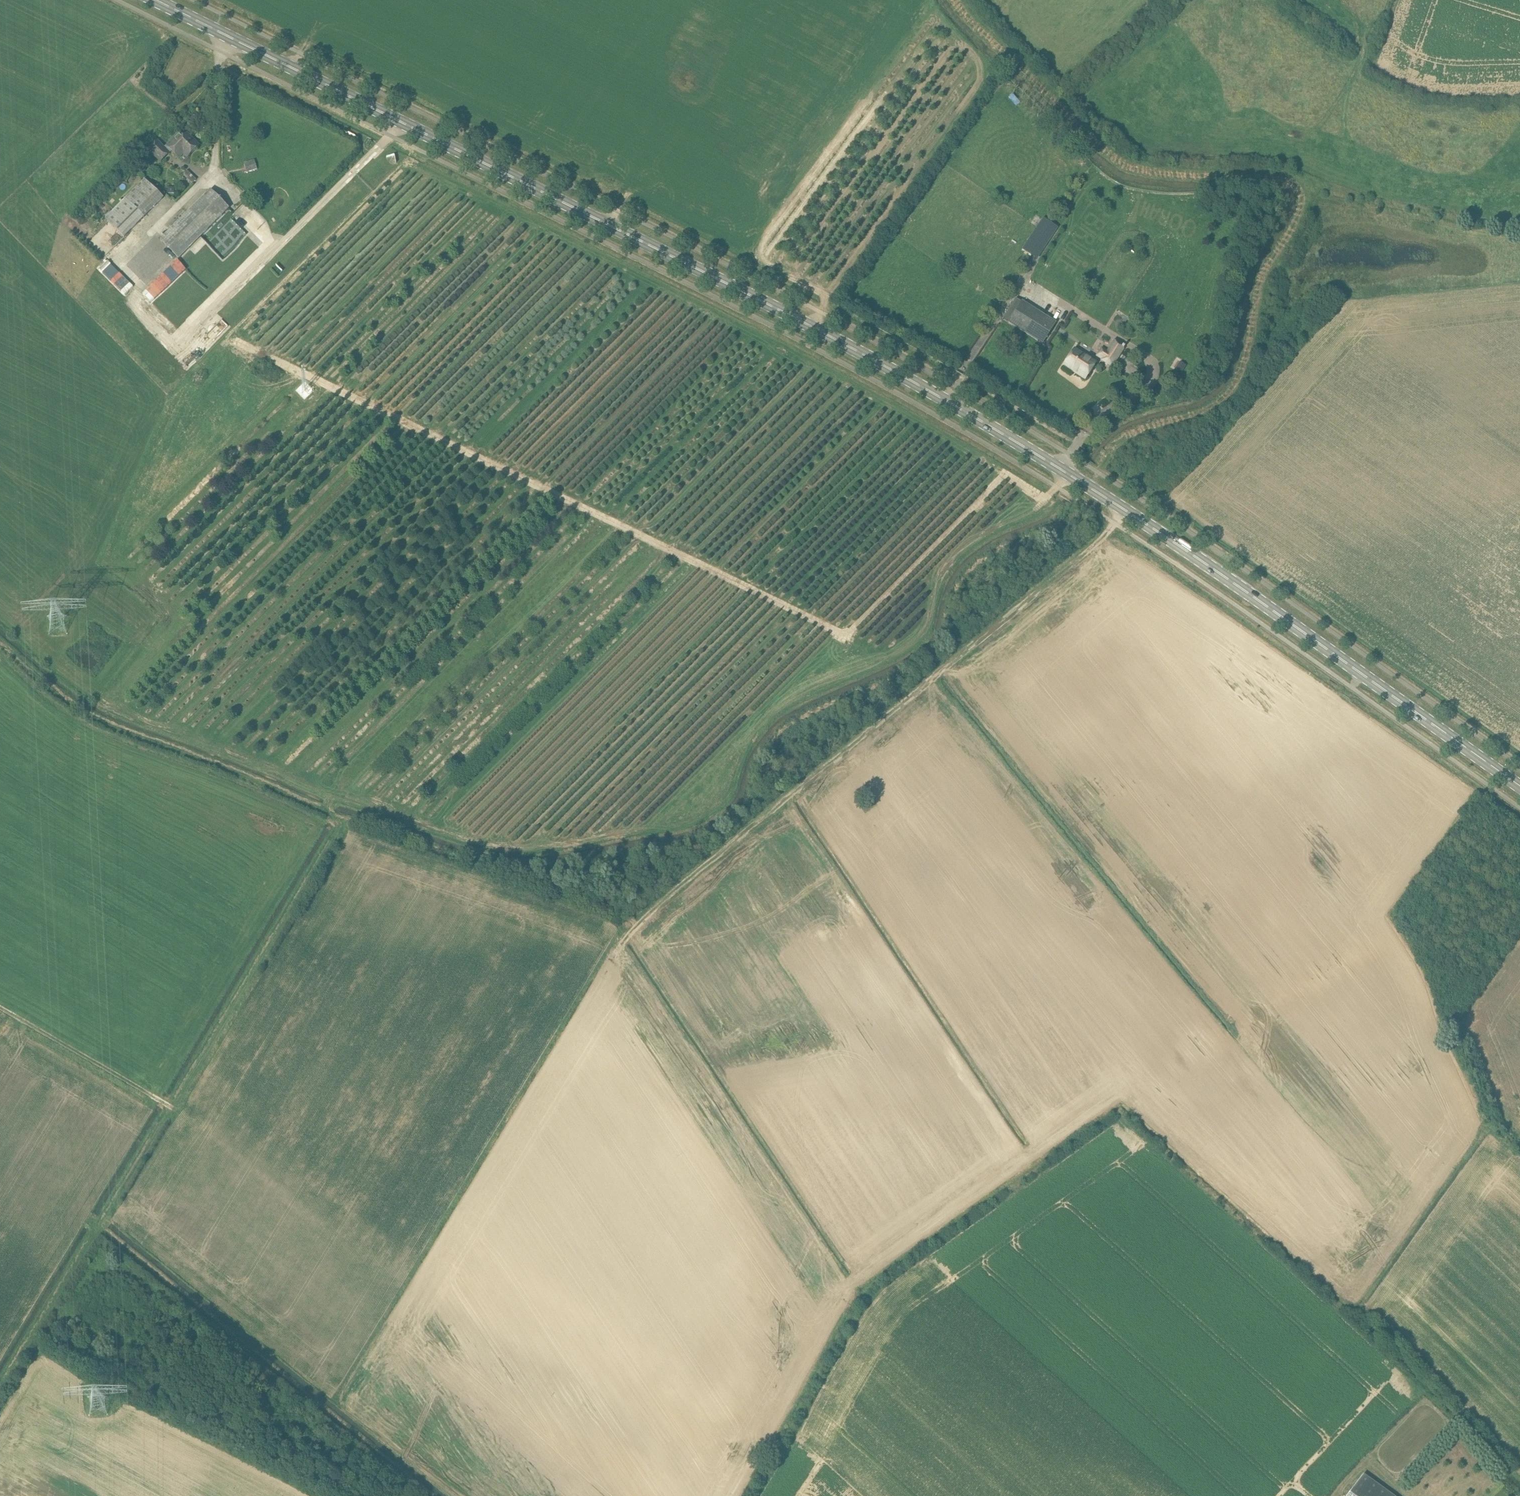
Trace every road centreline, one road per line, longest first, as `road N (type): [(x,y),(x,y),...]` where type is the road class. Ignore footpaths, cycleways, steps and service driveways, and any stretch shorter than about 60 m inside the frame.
road 1 (primary): [(1519,787),(1241,588),(1000,432),(809,325),(155,0)]
road 2 (track): [(628,933),(1125,510)]
road 3 (track): [(425,1495),(97,1227)]
road 4 (track): [(174,1107),(342,824)]
road 5 (track): [(174,1107),(0,1384)]
road 6 (track): [(0,1006),(174,1107)]

